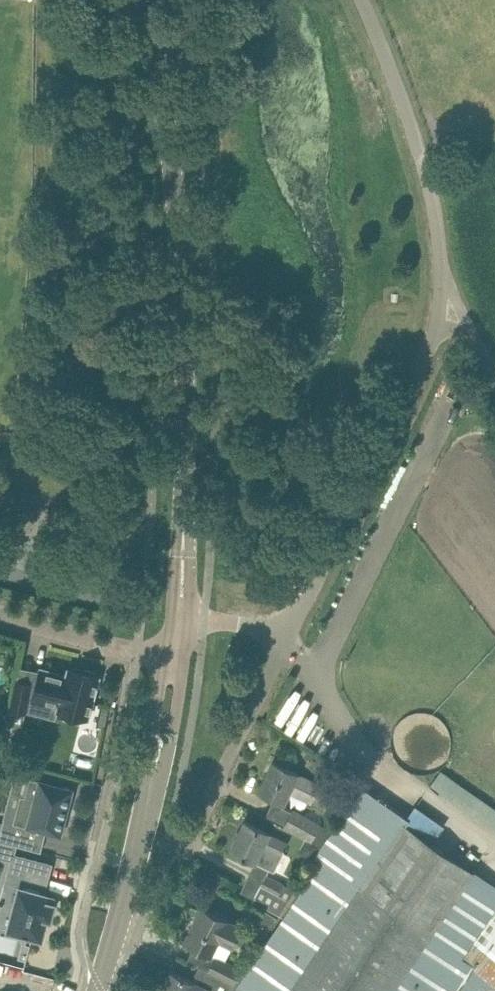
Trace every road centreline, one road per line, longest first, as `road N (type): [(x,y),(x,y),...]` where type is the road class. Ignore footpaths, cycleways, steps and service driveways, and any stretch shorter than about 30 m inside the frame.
road 1 (tertiary): [(185,522),(174,152),(144,0)]
road 2 (unclassified): [(291,638),(422,380),(443,318)]
road 3 (unclassified): [(443,318),(428,173),(347,0)]
road 4 (residential): [(291,638),(187,856)]
road 5 (tertiary): [(95,990),(154,786)]
road 6 (residential): [(0,614),(167,656)]
road 7 (tertiary): [(167,656),(154,786)]
road 8 (tertiary): [(154,786),(184,659)]

